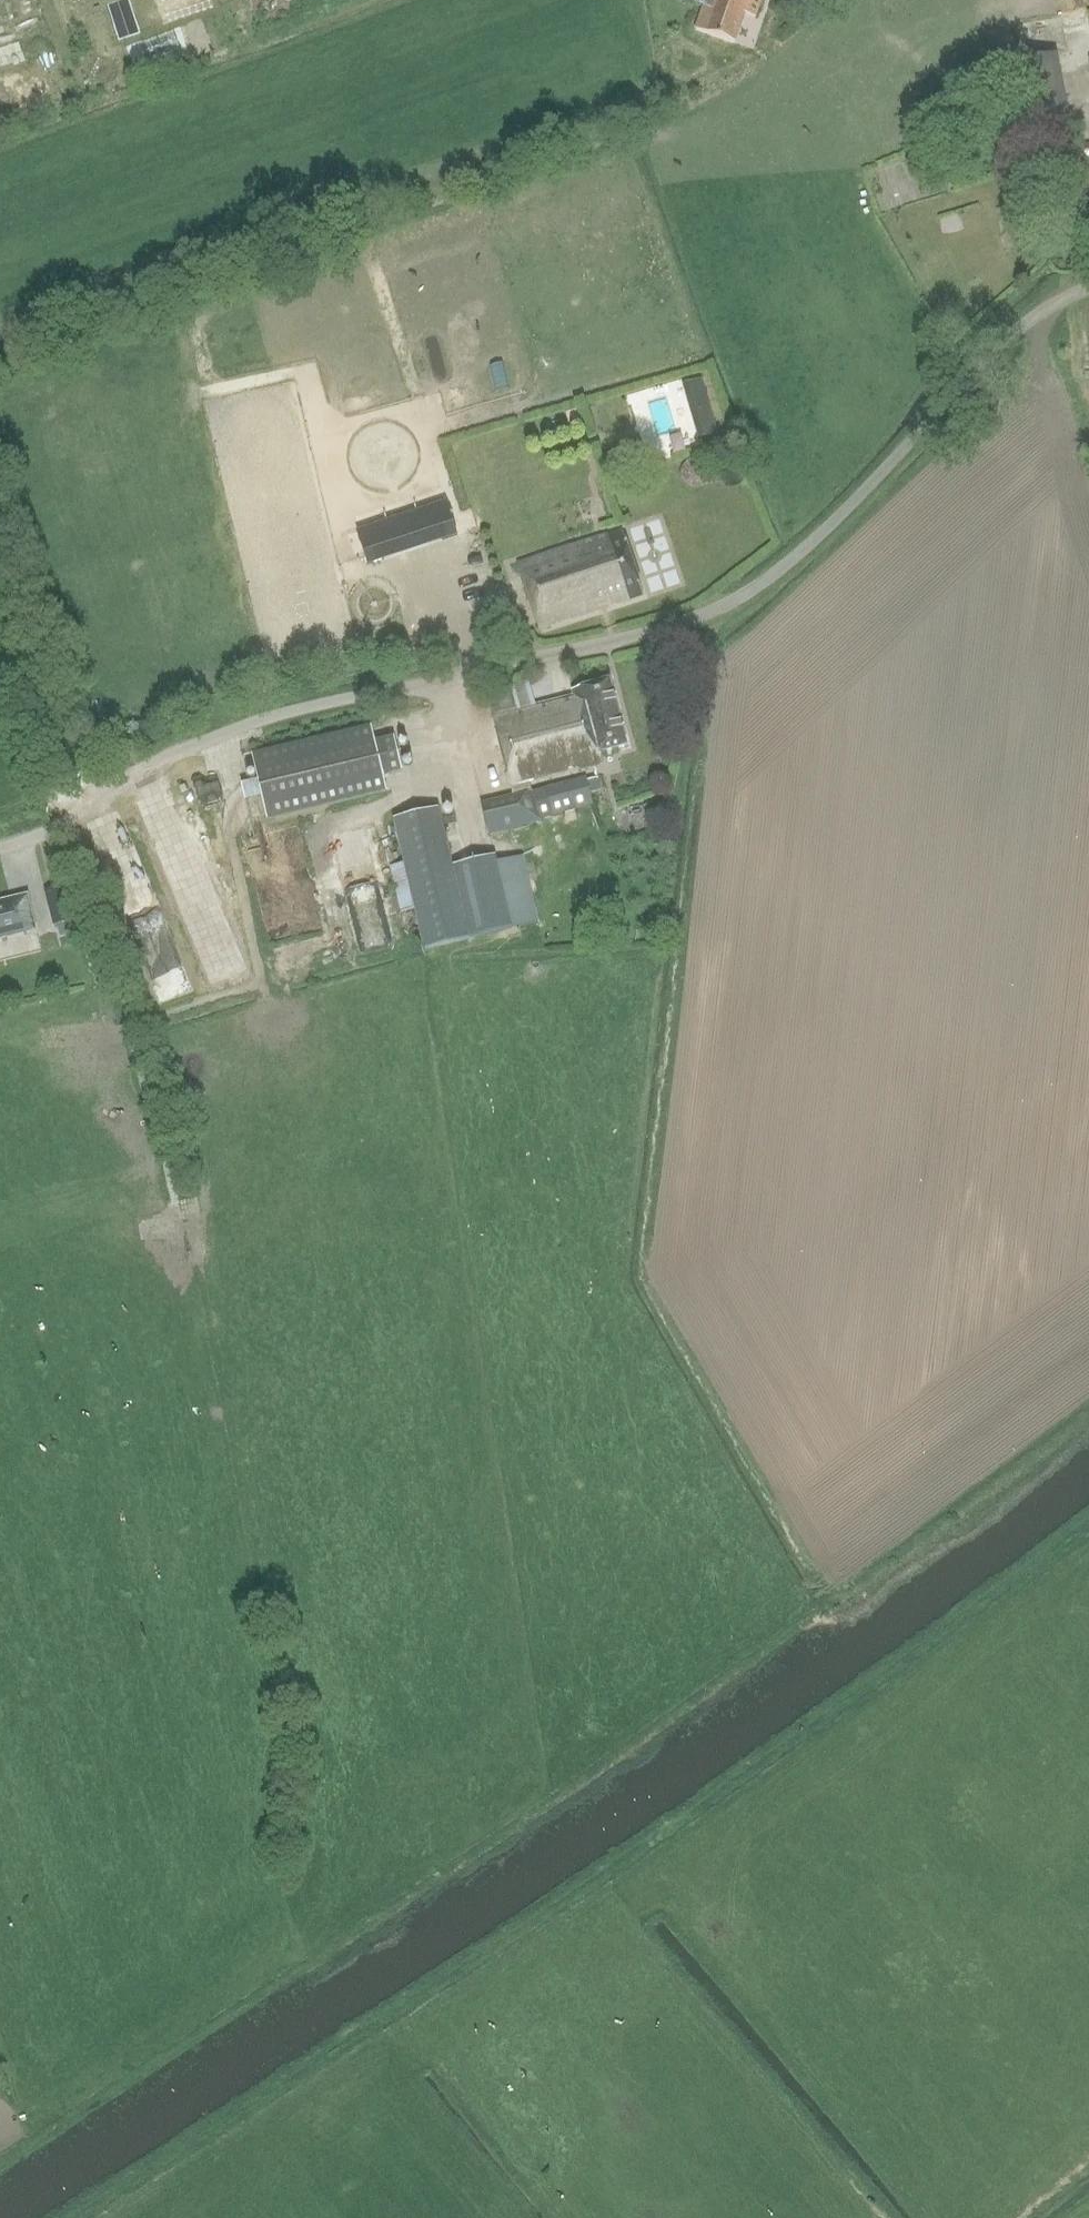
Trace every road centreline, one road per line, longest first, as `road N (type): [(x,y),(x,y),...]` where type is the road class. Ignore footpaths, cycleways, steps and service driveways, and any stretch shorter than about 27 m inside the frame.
road 1 (track): [(72,2217),(674,1822),(1088,1518)]
road 2 (unclassified): [(81,803),(218,733),(722,616),(860,505),(1002,342),(1088,287)]
road 3 (track): [(0,365),(635,140),(764,72),(860,0)]

